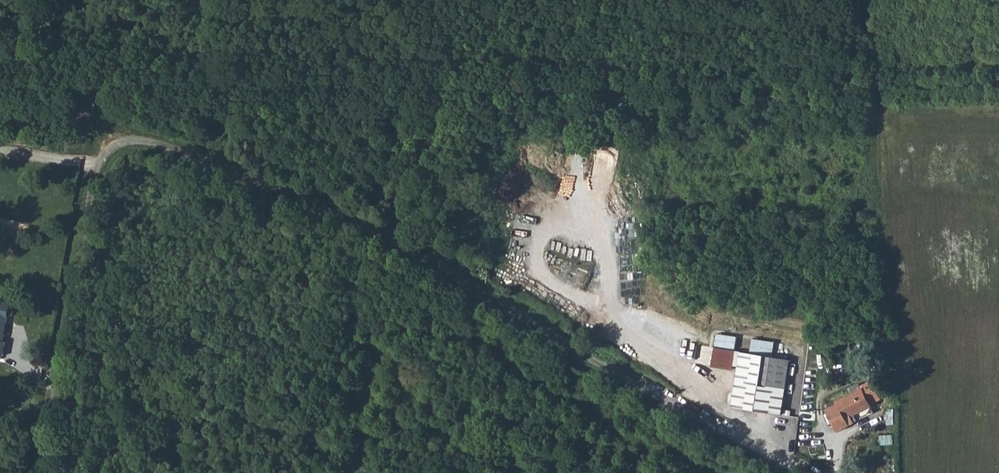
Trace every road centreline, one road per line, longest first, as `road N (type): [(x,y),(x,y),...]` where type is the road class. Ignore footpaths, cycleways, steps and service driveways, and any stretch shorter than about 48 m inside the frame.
road 1 (unclassified): [(810,472),(637,387),(392,242),(153,142),(114,146),(96,171),(36,472)]

